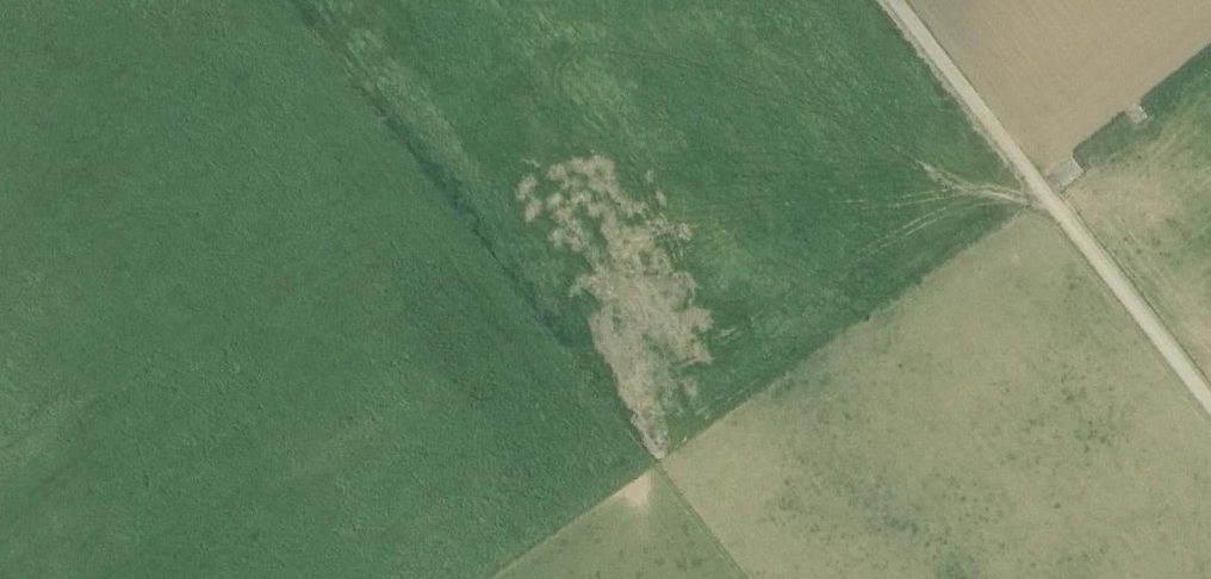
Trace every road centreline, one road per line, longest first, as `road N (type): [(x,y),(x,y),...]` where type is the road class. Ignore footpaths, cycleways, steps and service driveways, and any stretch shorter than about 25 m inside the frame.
road 1 (track): [(898,0),(1210,401)]

